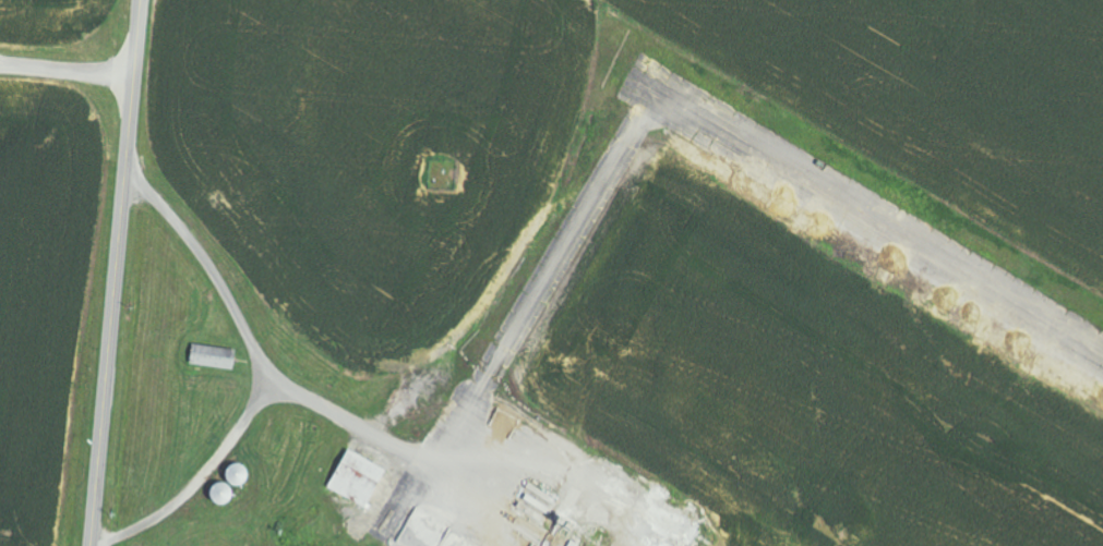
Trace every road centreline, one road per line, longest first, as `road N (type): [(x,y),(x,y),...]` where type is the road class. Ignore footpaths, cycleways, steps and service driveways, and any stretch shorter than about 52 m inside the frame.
road 1 (secondary): [(91,545),(141,0)]
road 2 (residential): [(96,488),(181,465),(227,401),(221,295),(192,248),(120,223)]

